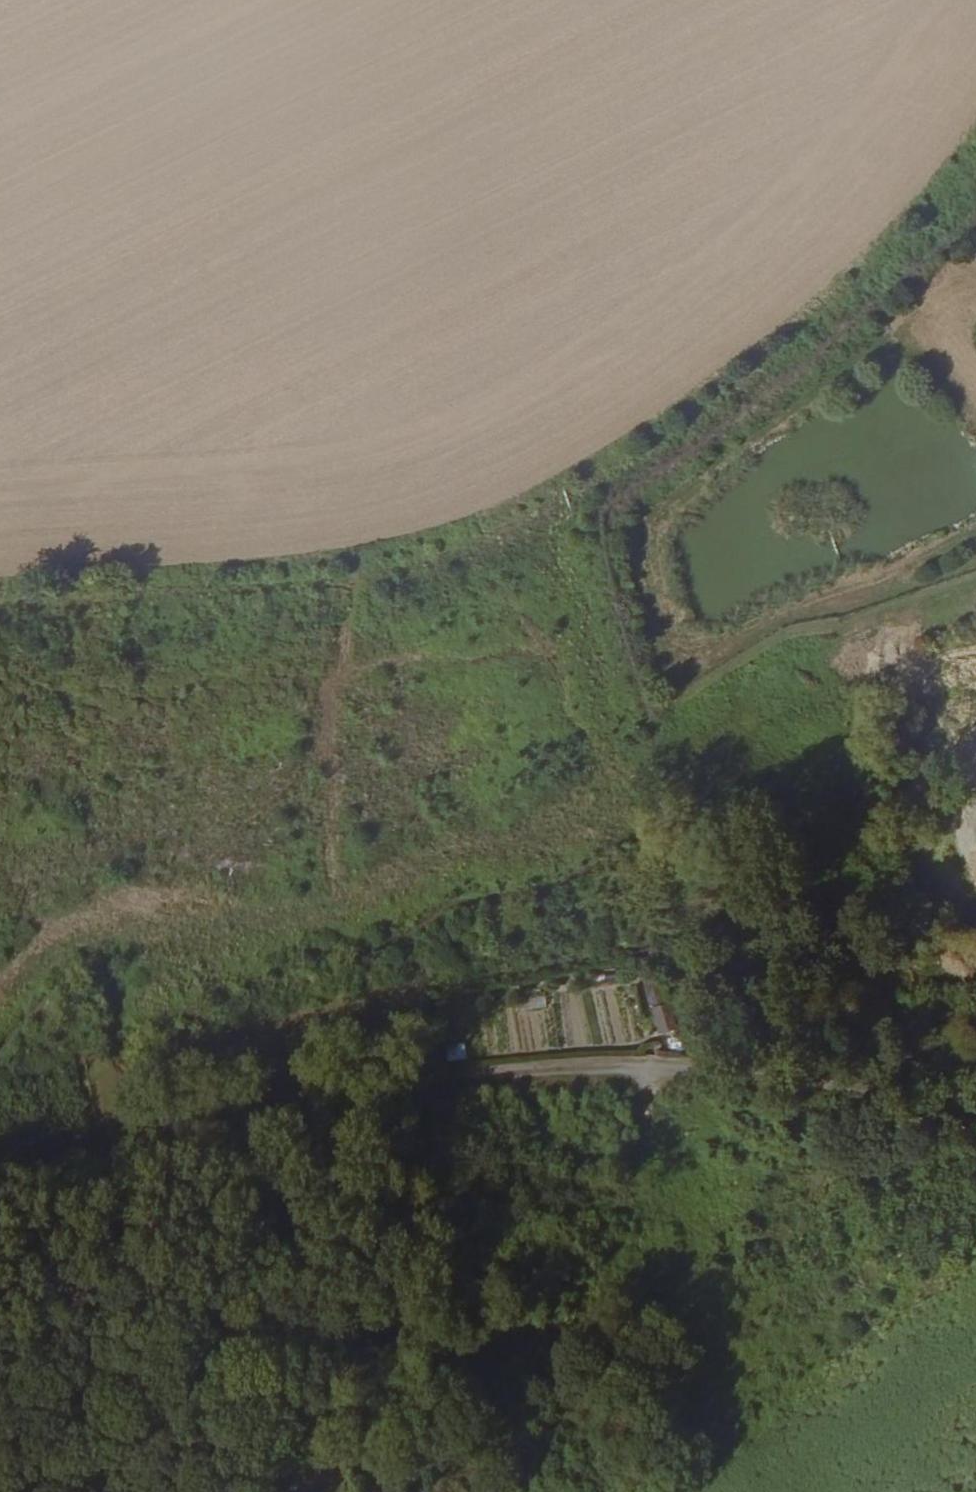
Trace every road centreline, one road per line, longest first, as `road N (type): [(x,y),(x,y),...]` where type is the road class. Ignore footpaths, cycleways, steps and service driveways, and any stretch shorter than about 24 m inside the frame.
road 1 (track): [(0,613),(393,568),(588,492),(891,262),(975,172)]
road 2 (track): [(975,1081),(621,1052),(498,1056),(0,1152)]

